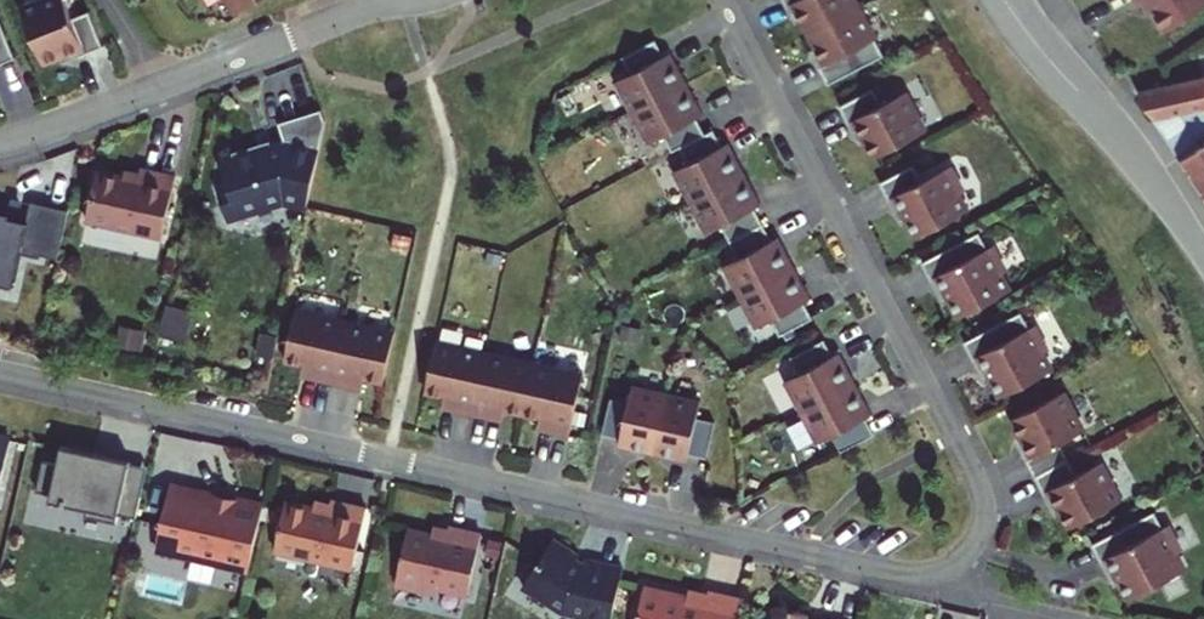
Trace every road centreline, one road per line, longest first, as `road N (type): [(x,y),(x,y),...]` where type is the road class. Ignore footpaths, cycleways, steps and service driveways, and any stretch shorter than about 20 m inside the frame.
road 1 (residential): [(0,373),(902,580)]
road 2 (residential): [(902,580),(949,566),(971,547),(982,520),(977,485),(722,0)]
road 3 (residential): [(0,144),(390,5)]
road 4 (unclassified): [(1004,3),(1124,144),(1203,257)]
road 5 (residential): [(902,580),(1073,618)]

